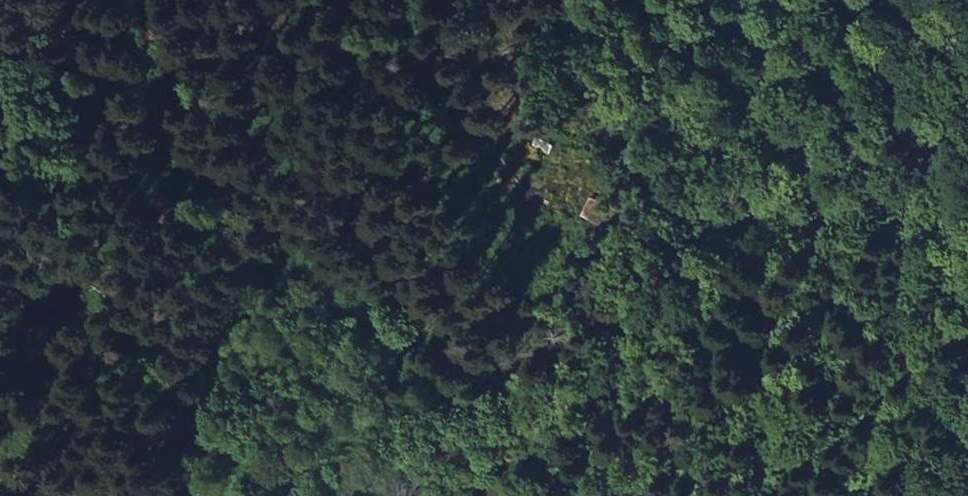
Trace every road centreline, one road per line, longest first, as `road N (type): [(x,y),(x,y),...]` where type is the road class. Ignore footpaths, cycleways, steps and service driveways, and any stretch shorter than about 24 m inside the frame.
road 1 (track): [(948,495),(948,172),(873,0)]

